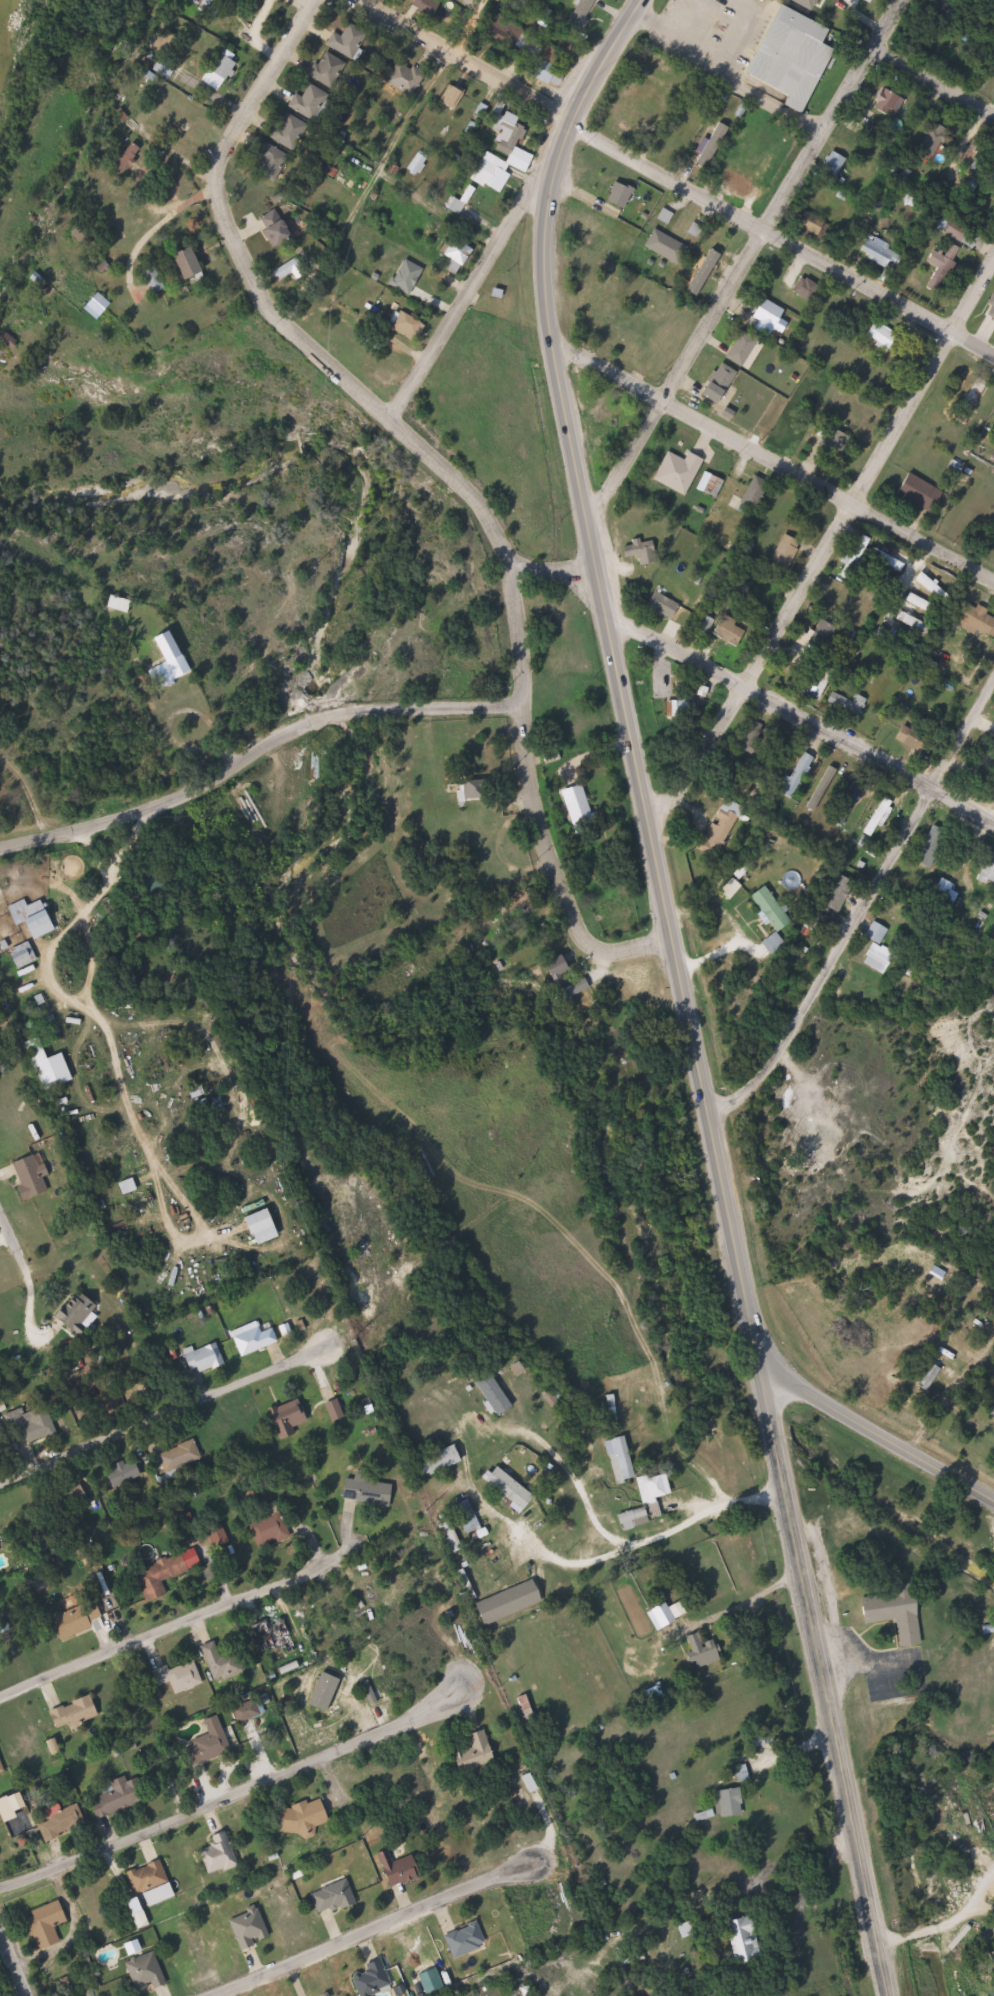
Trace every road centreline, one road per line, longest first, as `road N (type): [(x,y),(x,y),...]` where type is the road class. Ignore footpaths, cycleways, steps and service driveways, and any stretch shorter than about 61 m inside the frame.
road 1 (primary): [(759,1365),(586,521),(544,276),(542,234),(572,126),(643,0)]
road 2 (residential): [(673,941),(613,957),(589,954),(537,816),(516,619),(494,527),(388,414),(256,295),(228,231),(219,188),(225,149),(313,0)]
road 3 (residential): [(993,359),(572,126),(370,0)]
road 4 (residential): [(651,835),(747,688),(993,264)]
road 5 (primary): [(887,1995),(759,1365)]
road 6 (residential): [(586,521),(903,0)]
road 7 (residential): [(993,820),(655,640),(588,583),(508,571)]
road 8 (residential): [(0,852),(127,820),(350,712),(523,709)]
road 9 (residential): [(709,1118),(760,1083),(779,1059),(993,682)]
road 10 (residential): [(993,584),(552,345)]
road 11 (residential): [(522,1995),(540,1964),(849,1811)]
road 12 (residential): [(215,1995),(533,1863)]
road 13 (residential): [(388,414),(436,360),(572,126)]
road 14 (secondary): [(993,1502),(759,1365)]
road 15 (residential): [(0,1702),(231,1604)]
road 16 (residential): [(0,1487),(211,1397)]
road 17 (residential): [(993,123),(871,51)]

